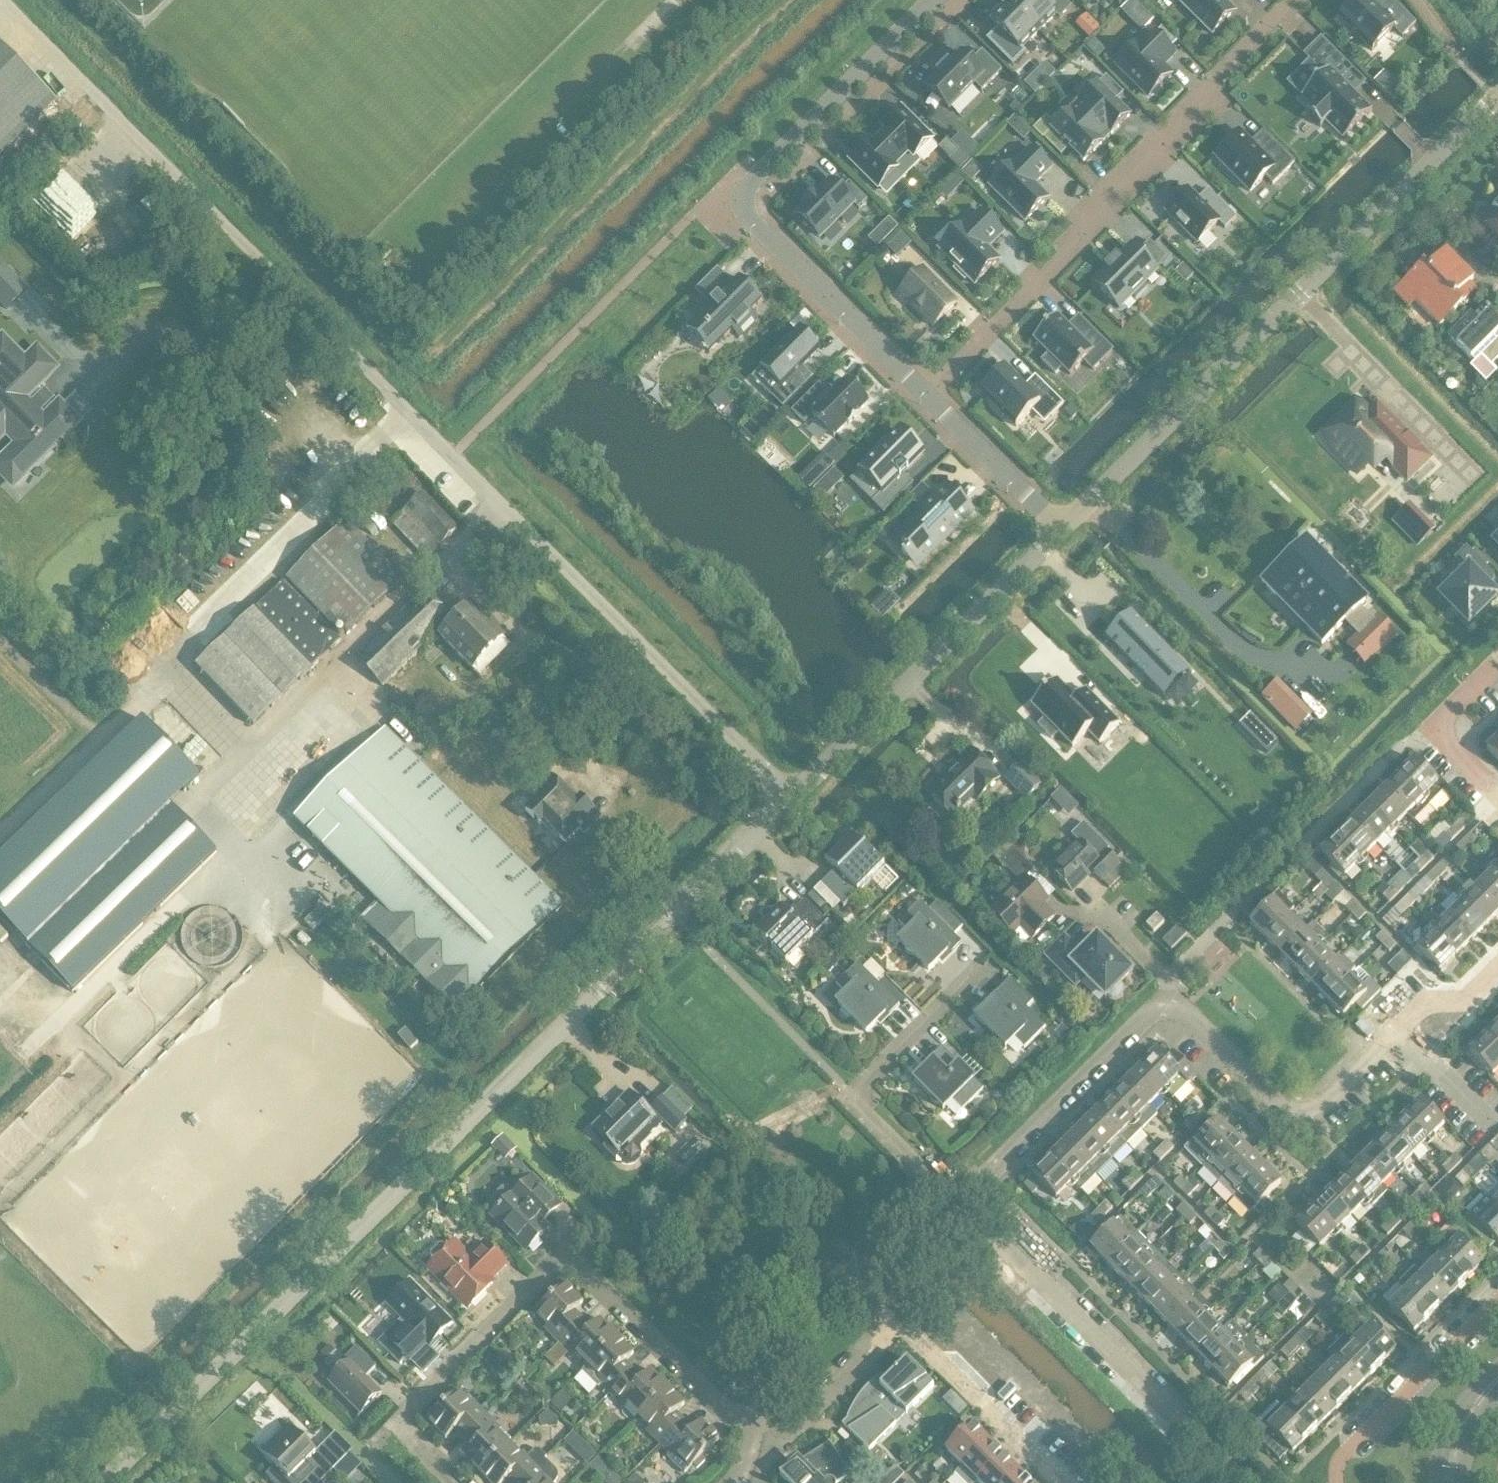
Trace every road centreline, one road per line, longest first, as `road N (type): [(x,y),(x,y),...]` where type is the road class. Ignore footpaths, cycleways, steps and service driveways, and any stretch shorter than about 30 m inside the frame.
road 1 (unclassified): [(0,0),(793,802)]
road 2 (residential): [(108,1482),(793,802)]
road 3 (residential): [(1063,528),(1497,102)]
road 4 (residential): [(459,1482),(405,1431),(405,1410),(551,1262),(574,1258),(729,1413),(758,1420)]
road 5 (residential): [(932,0),(752,182),(744,202),(752,221),(928,396)]
road 6 (residential): [(928,396),(1065,260),(1297,0)]
road 7 (residential): [(1170,1003),(1303,1116),(1321,1110),(1421,1010),(1474,997),(1497,973)]
road 8 (residential): [(960,1200),(1241,1482)]
road 9 (residential): [(793,802),(1063,528)]
road 10 (residential): [(946,1193),(859,1109),(858,1098),(979,974)]
road 11 (residential): [(960,1200),(1154,1009),(1170,1003)]
road 12 (residential): [(1497,1299),(1345,1453),(1339,1482)]
road 13 (residential): [(1059,1482),(899,1326)]
road 14 (residential): [(928,396),(1063,528)]
road 15 (residential): [(758,1420),(802,1422),(899,1326)]
road 16 (residential): [(758,1420),(776,1356),(856,1281)]
road 17 (residential): [(1497,794),(1441,730),(1444,717),(1497,662)]
road 18 (tertiary): [(1497,1369),(1448,1434),(1438,1482)]
road 19 (residential): [(856,1281),(946,1193)]

